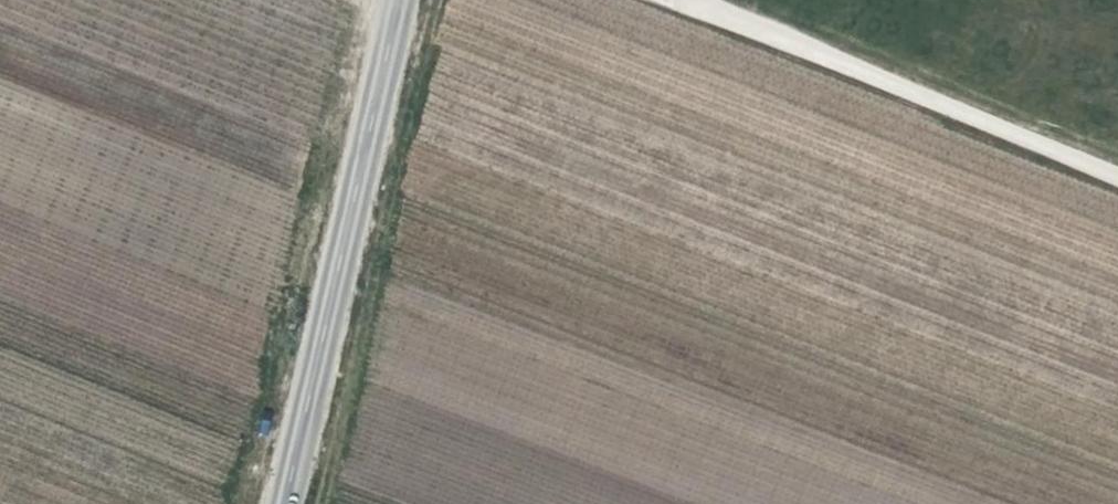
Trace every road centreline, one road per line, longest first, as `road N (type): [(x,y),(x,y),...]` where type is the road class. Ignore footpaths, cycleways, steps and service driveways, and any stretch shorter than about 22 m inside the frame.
road 1 (tertiary): [(279,503),(394,0)]
road 2 (track): [(1117,174),(691,0)]

